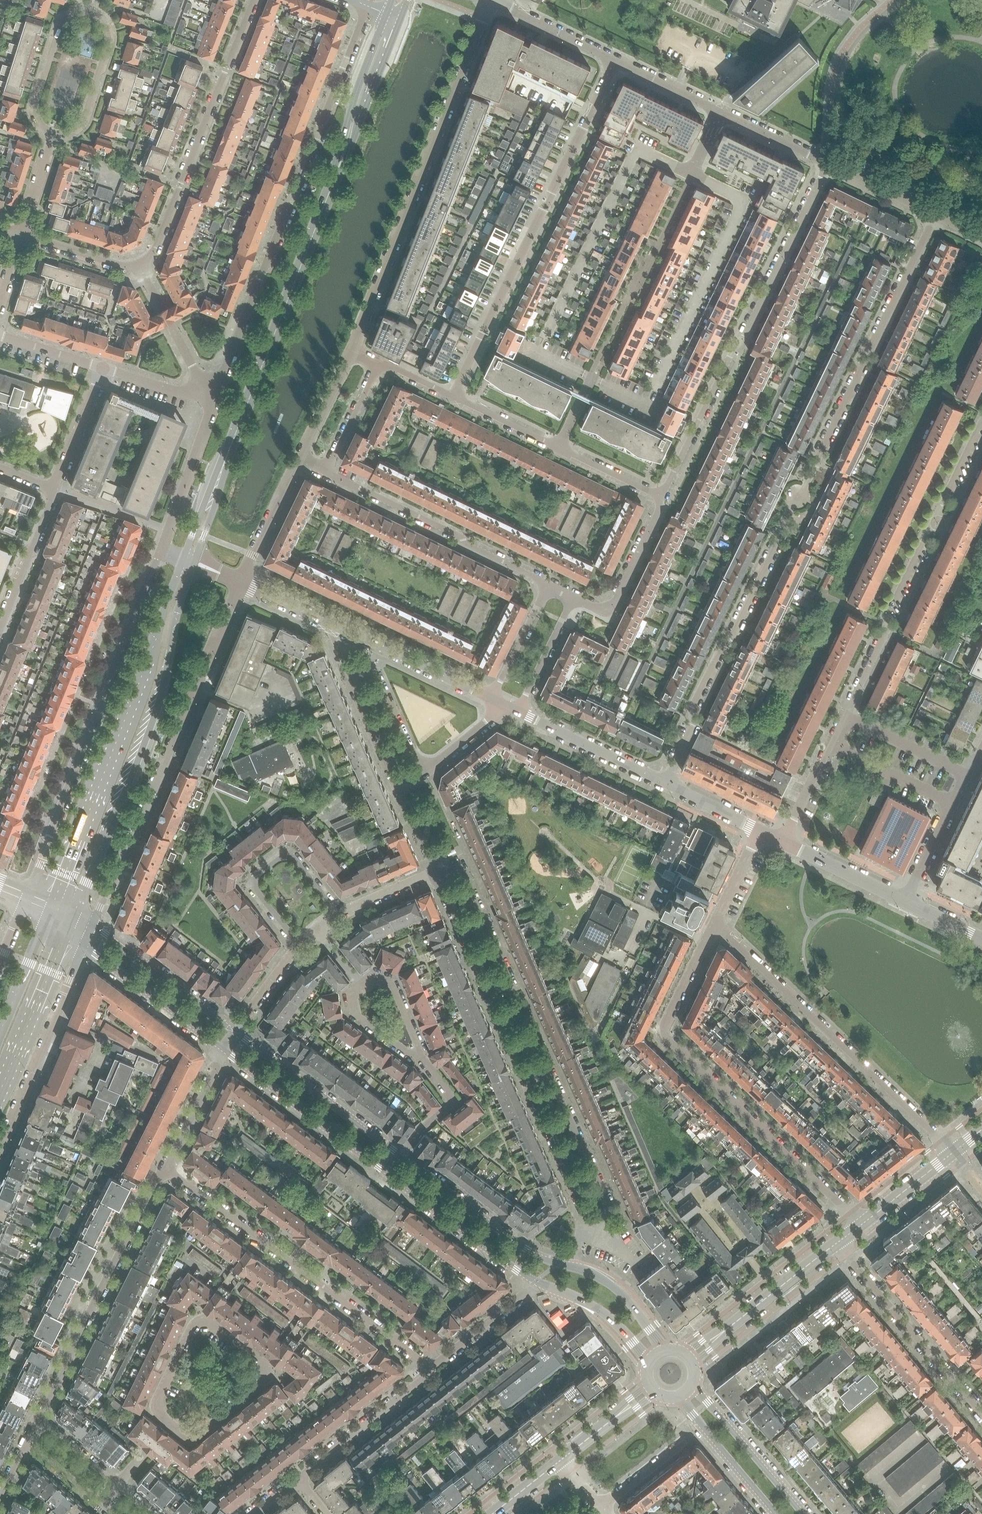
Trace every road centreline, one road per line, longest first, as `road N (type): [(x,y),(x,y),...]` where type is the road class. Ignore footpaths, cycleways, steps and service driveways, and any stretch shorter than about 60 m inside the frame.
road 1 (residential): [(665,785),(717,655),(936,214)]
road 2 (residential): [(981,421),(782,841)]
road 3 (residential): [(365,5),(213,400)]
road 4 (residential): [(857,1226),(667,1036),(665,1022),(716,922)]
road 5 (residential): [(352,350),(489,0)]
road 6 (secondary): [(75,918),(159,701),(193,562)]
road 7 (residential): [(162,548),(27,898)]
road 8 (secondary): [(183,557),(48,907)]
road 9 (residential): [(658,496),(827,162)]
road 10 (residential): [(92,925),(239,581)]
road 11 (residential): [(615,61),(452,396)]
road 12 (secondary): [(220,474),(349,143)]
road 13 (residential): [(716,922),(952,1153)]
road 14 (residential): [(138,269),(152,254),(252,0)]
road 15 (residential): [(51,135),(80,124),(108,43),(90,15),(60,25),(34,108),(43,126)]
road 16 (residential): [(165,1168),(40,1419)]
road 17 (residential): [(491,699),(239,581)]
road 18 (residential): [(326,472),(549,585)]
road 19 (residential): [(452,396),(658,496)]
road 20 (residential): [(836,1243),(981,1413)]
road 21 (residential): [(0,1146),(82,946)]
road 22 (secondary): [(399,1156),(235,1033)]
road 23 (secondary): [(224,1049),(386,1173)]
road 24 (residential): [(337,912),(293,857),(280,857),(252,882),(297,941)]
road 25 (secondary): [(558,1263),(521,1248),(399,1156)]
road 26 (secondary): [(386,1173),(536,1281)]
road 27 (secondary): [(0,1100),(69,931)]
road 28 (secondary): [(235,1033),(92,925)]
road 29 (secondary): [(82,946),(224,1049)]
road 30 (residential): [(589,1219),(601,1220),(607,1204),(548,1071)]
road 31 (residential): [(548,1071),(528,1080),(589,1219)]
road 32 (residential): [(904,900),(981,745)]
road 33 (residential): [(298,1479),(429,1367)]
road 34 (secondary): [(802,1513),(691,1384)]
road 35 (residential): [(665,785),(517,712)]
road 36 (residential): [(573,598),(598,610),(612,605),(659,508),(658,496)]
road 37 (residential): [(162,548),(213,400)]
road 38 (residential): [(436,872),(489,993),(510,984)]
road 39 (residential): [(510,984),(457,864),(436,872)]
road 40 (secondary): [(678,1396),(776,1513)]
road 41 (residential): [(138,269),(213,400)]
road 42 (residential): [(0,626),(55,490)]
road 43 (residential): [(350,679),(398,787),(420,774)]
road 44 (tertiary): [(724,1330),(836,1243)]
road 45 (secondary): [(665,1349),(614,1288),(558,1263)]
road 46 (secondary): [(536,1281),(592,1306),(649,1361)]
road 47 (residential): [(489,0),(615,61)]
road 48 (residential): [(399,1156),(455,1101),(418,1053)]
road 49 (residential): [(239,581),(298,457)]
road 50 (residential): [(429,1367),(536,1281)]
road 51 (residential): [(420,774),(374,672),(350,679)]
road 52 (secondary): [(386,13),(354,99),(349,143)]
road 53 (residential): [(904,900),(782,841)]
road 54 (secondary): [(349,143),(400,18)]
road 55 (residential): [(224,1049),(165,1168)]
road 56 (residential): [(55,490),(102,368)]
road 57 (residential): [(549,585),(491,699)]
road 58 (residential): [(517,712),(573,598)]
road 59 (residential): [(328,1290),(429,1367)]
road 60 (secondary): [(48,907),(0,1023)]
road 61 (residential): [(167,1424),(198,1432),(268,1370)]
road 62 (residential): [(21,233),(138,269)]
road 63 (residential): [(379,363),(326,472)]
road 64 (residential): [(827,162),(936,214)]
road 65 (residential): [(203,1319),(156,1400),(167,1424)]
road 66 (residential): [(165,1168),(261,1240)]
road 67 (residential): [(298,457),(352,350)]

